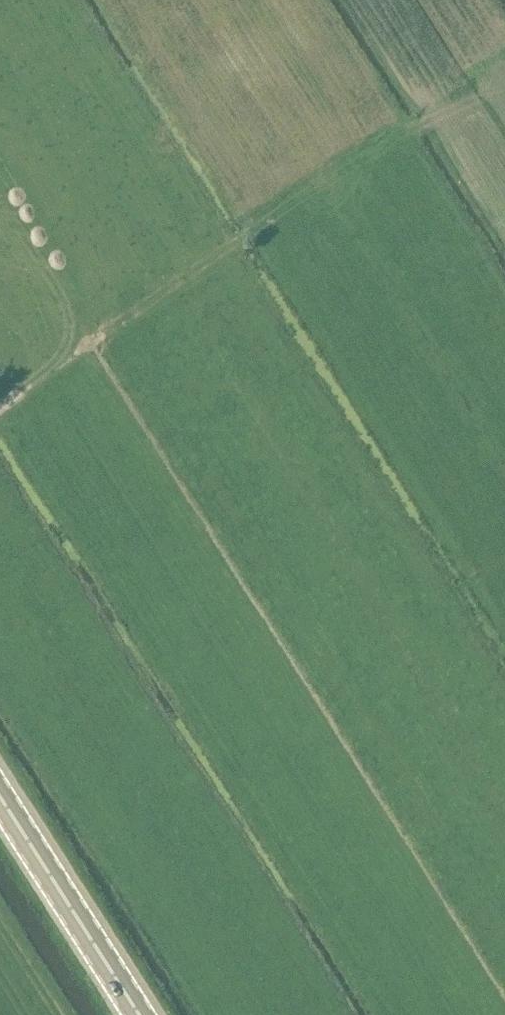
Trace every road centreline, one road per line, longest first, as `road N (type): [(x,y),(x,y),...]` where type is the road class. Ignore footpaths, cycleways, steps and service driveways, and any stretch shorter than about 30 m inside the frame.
road 1 (secondary): [(140,1014),(0,795)]
road 2 (track): [(504,997),(385,806)]

